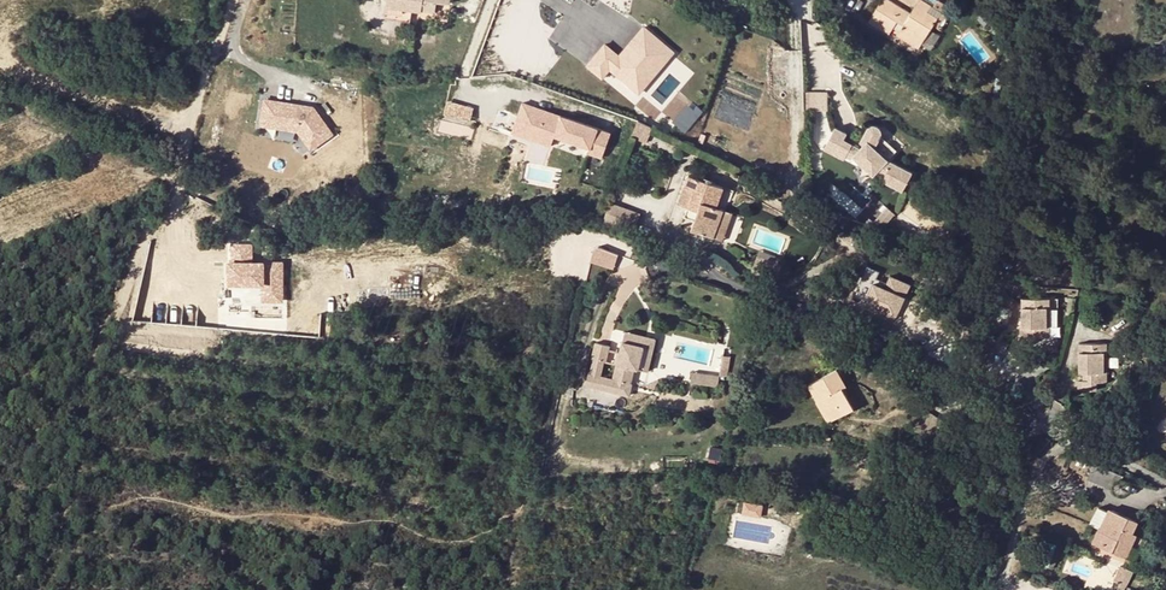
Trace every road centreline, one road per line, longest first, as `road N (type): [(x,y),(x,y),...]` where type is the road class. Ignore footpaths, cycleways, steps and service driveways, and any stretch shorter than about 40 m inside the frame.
road 1 (unclassified): [(646,271),(683,271),(884,340),(1032,422),(1165,481)]

